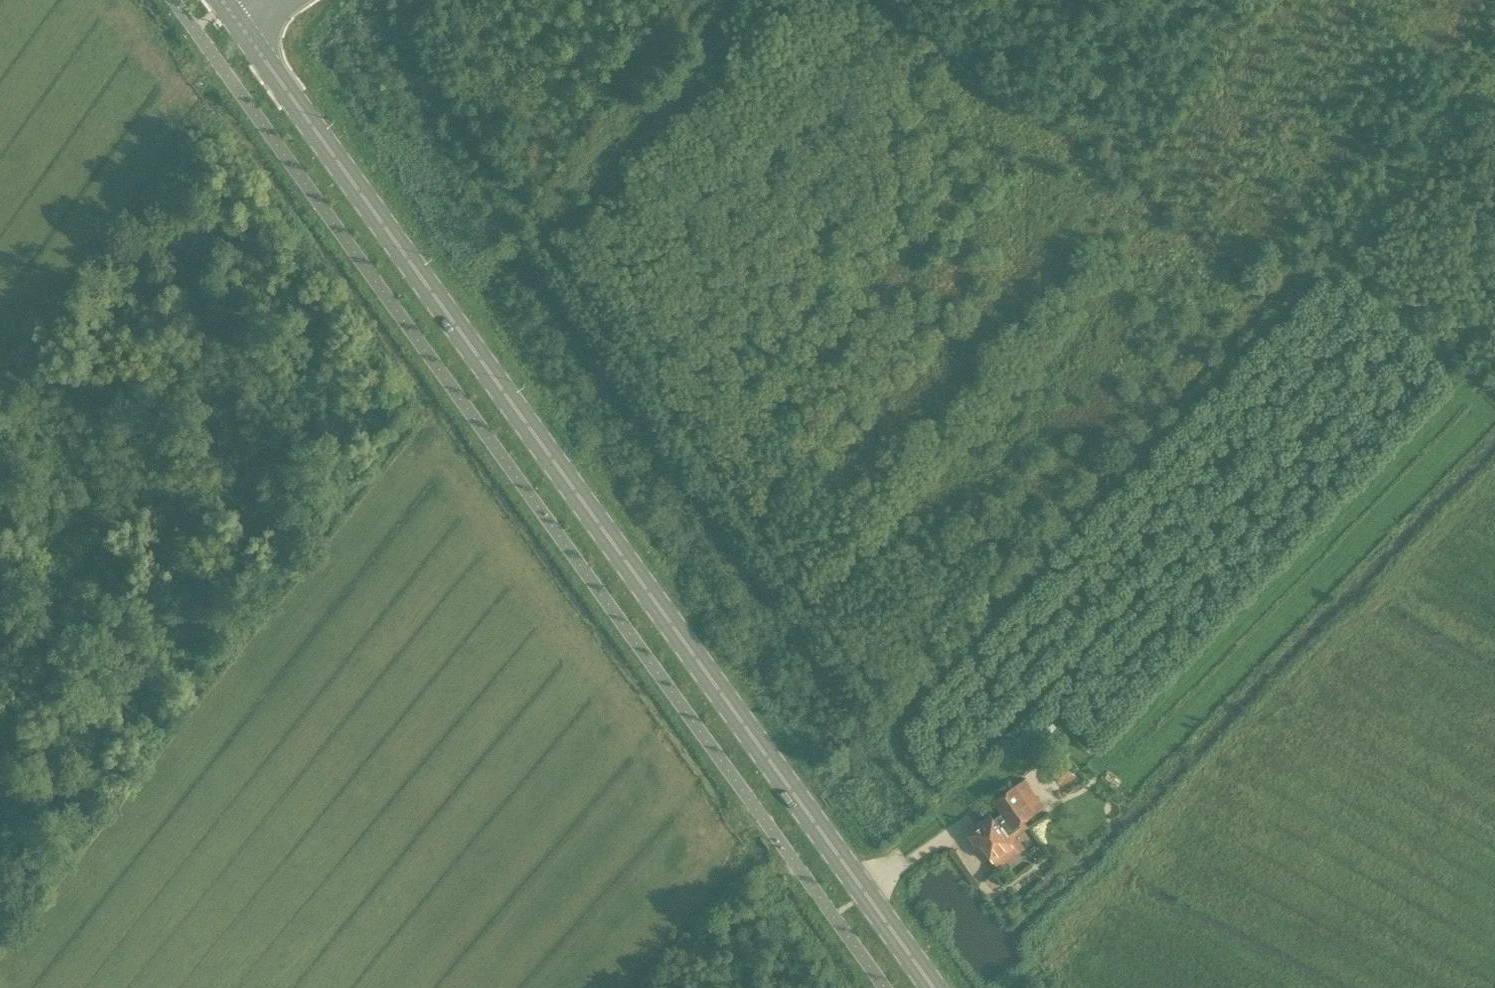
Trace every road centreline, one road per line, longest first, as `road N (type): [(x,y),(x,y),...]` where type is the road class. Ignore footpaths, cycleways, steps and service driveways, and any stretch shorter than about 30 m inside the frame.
road 1 (secondary): [(926,987),(240,34)]

